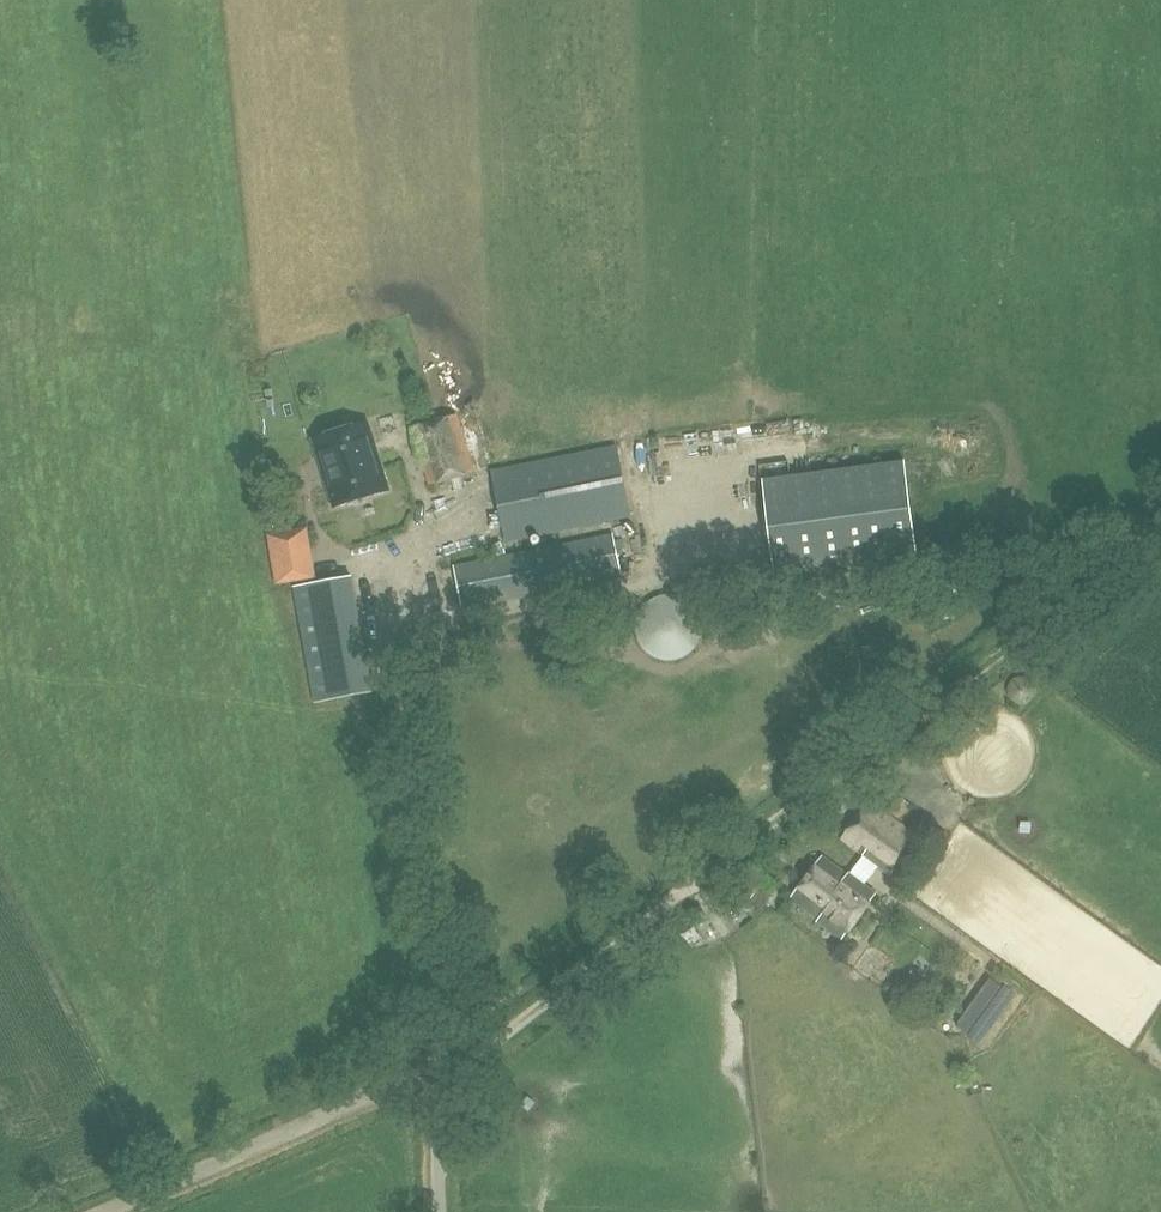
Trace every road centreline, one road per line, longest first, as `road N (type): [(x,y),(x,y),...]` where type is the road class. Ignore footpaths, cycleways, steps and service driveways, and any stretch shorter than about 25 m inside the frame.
road 1 (track): [(1160,525),(482,1045),(440,1073),(118,1211)]
road 2 (unclassified): [(440,1211),(440,1073),(393,568)]

